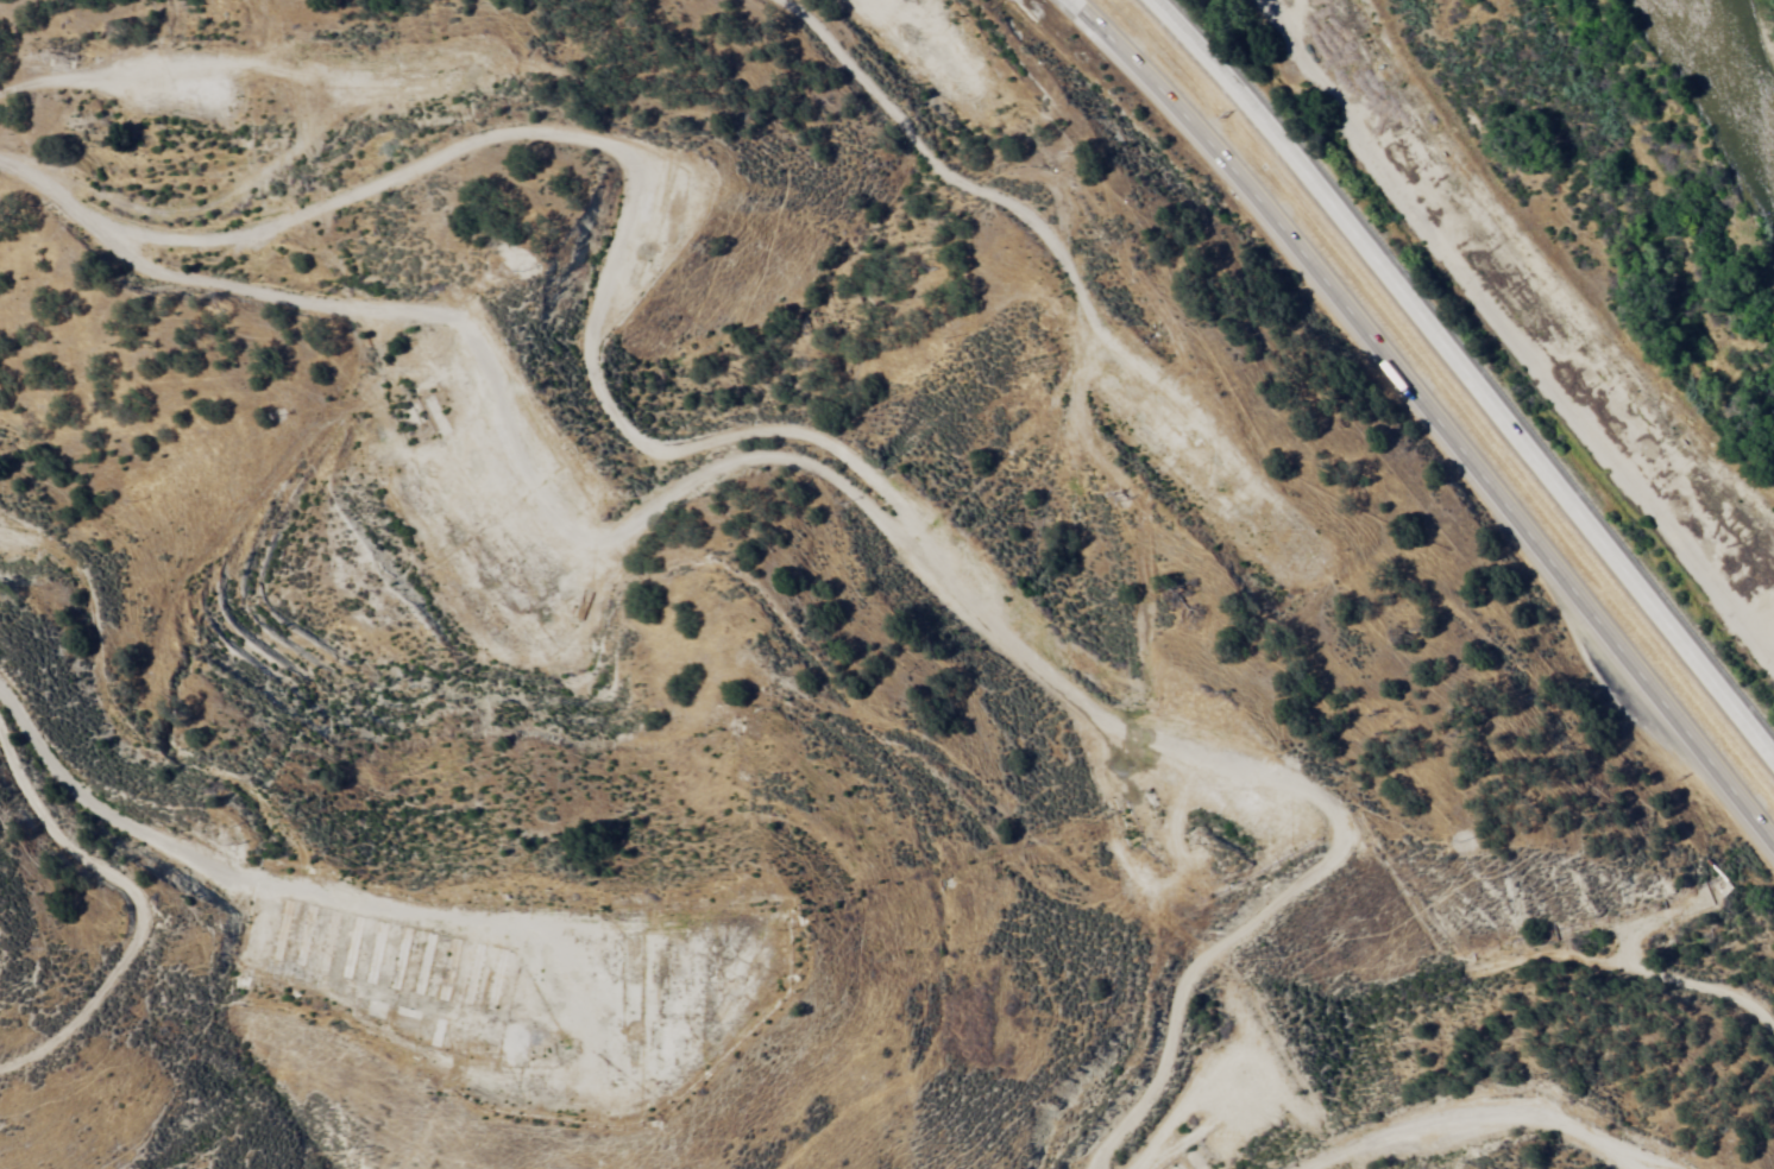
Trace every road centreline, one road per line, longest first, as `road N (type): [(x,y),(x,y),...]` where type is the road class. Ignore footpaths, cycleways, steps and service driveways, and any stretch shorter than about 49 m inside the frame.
road 1 (track): [(1201,1168),(1253,1097),(1341,1040),(1378,972),(1378,921),(1316,871),(1285,865),(1272,827),(986,720),(774,545),(680,513),(505,532),(411,501),(411,432),(592,270),(593,219),(530,163),(417,188),(181,301),(100,295),(43,271)]
road 2 (track): [(0,800),(262,871),(342,971),(386,1083),(473,1139),(598,1139),(680,1116),(761,1059),(761,959),(711,927),(580,902),(395,955)]
road 3 (motorway): [(1073,0),(1287,234),(1773,847)]
road 4 (track): [(680,1116),(770,1108),(842,1083),(864,965),(866,873),(760,785),(659,851),(578,810),(395,955),(342,971)]
road 5 (motorway): [(1773,760),(1272,131),(1154,0)]
road 6 (residential): [(1310,0),(1773,609)]
road 7 (track): [(1053,345),(1064,165),(897,182),(905,33),(860,0)]
road 8 (track): [(1285,865),(1178,934),(1013,1168)]
road 9 (track): [(1629,940),(1590,961),(1341,1040)]
road 10 (track): [(1629,940),(1603,1015),(1716,1110),(1755,1168)]
road 11 (track): [(190,191),(43,271),(0,253)]
road 12 (track): [(0,1060),(49,1053),(49,990),(0,913)]
road 13 (track): [(49,814),(51,745),(29,678),(0,661)]

